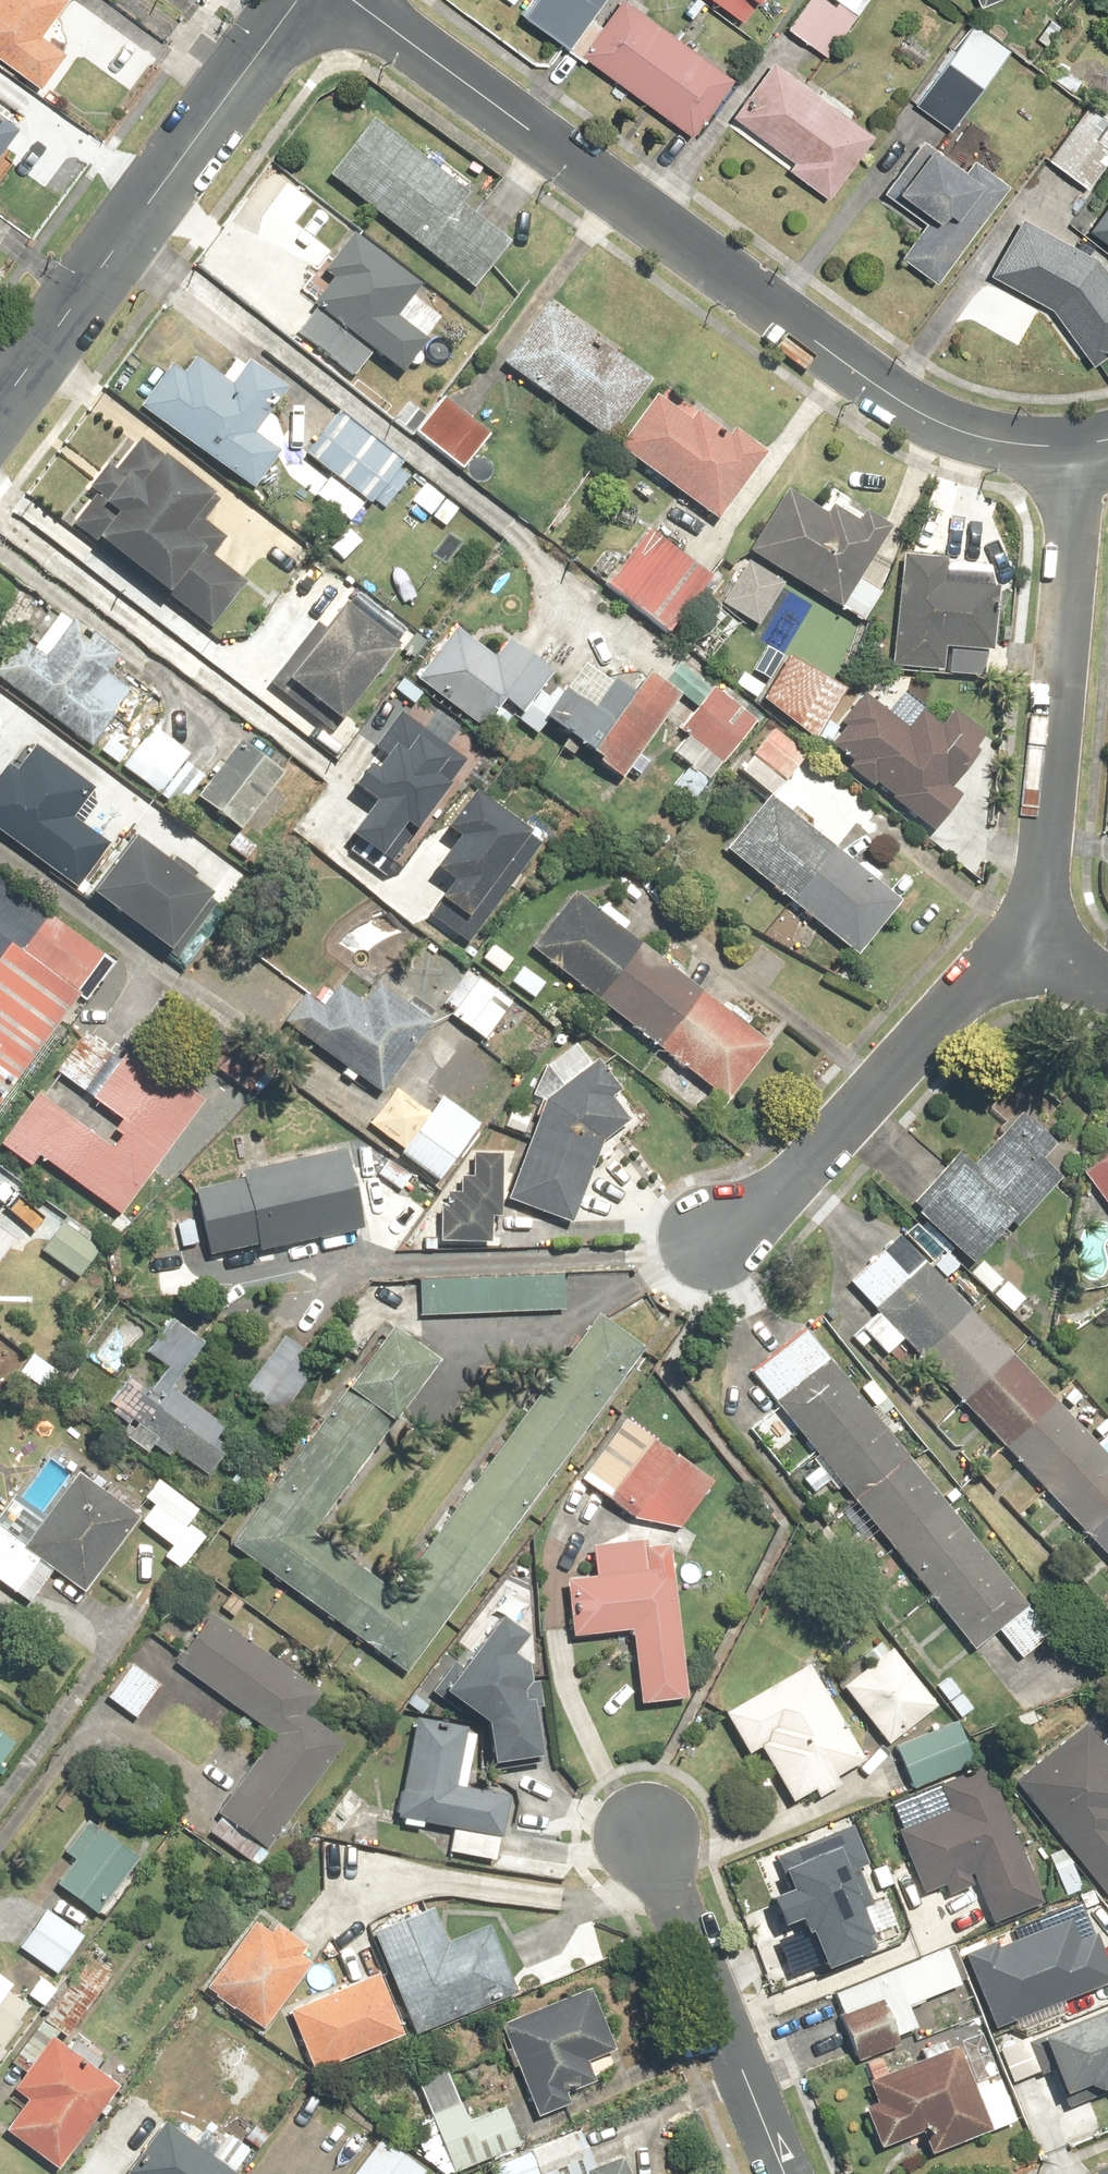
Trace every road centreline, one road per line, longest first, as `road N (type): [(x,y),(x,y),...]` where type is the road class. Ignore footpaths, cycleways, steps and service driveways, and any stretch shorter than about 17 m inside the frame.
road 1 (residential): [(360,0),(918,415),(993,442),(1073,451)]
road 2 (residential): [(0,405),(301,0)]
road 3 (residential): [(1031,945),(1073,451)]
road 4 (residential): [(718,1237),(783,1195),(1031,945)]
road 5 (residential): [(641,1827),(785,2173)]

